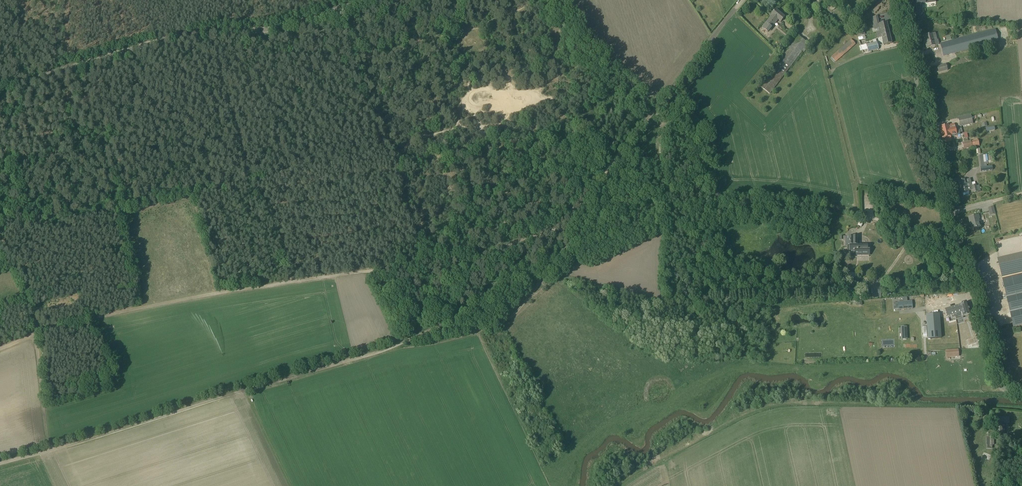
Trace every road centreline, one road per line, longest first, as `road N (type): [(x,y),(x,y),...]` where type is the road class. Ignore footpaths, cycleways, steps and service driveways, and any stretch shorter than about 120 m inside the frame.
road 1 (track): [(0,463),(436,327),(482,296),(556,224)]
road 2 (track): [(556,224),(469,259),(248,286),(44,328)]
road 3 (tertiary): [(0,88),(188,32),(266,31),(365,0)]
road 4 (track): [(566,213),(733,10)]
road 5 (track): [(604,206),(671,193),(759,195),(858,213)]
road 6 (unclassified): [(953,225),(897,0)]
road 7 (unclassified): [(1021,391),(996,374),(953,225)]
road 8 (track): [(604,206),(570,261),(501,324),(478,327)]
road 9 (unclassified): [(858,213),(821,54)]
road 10 (track): [(650,114),(660,136),(661,239)]

